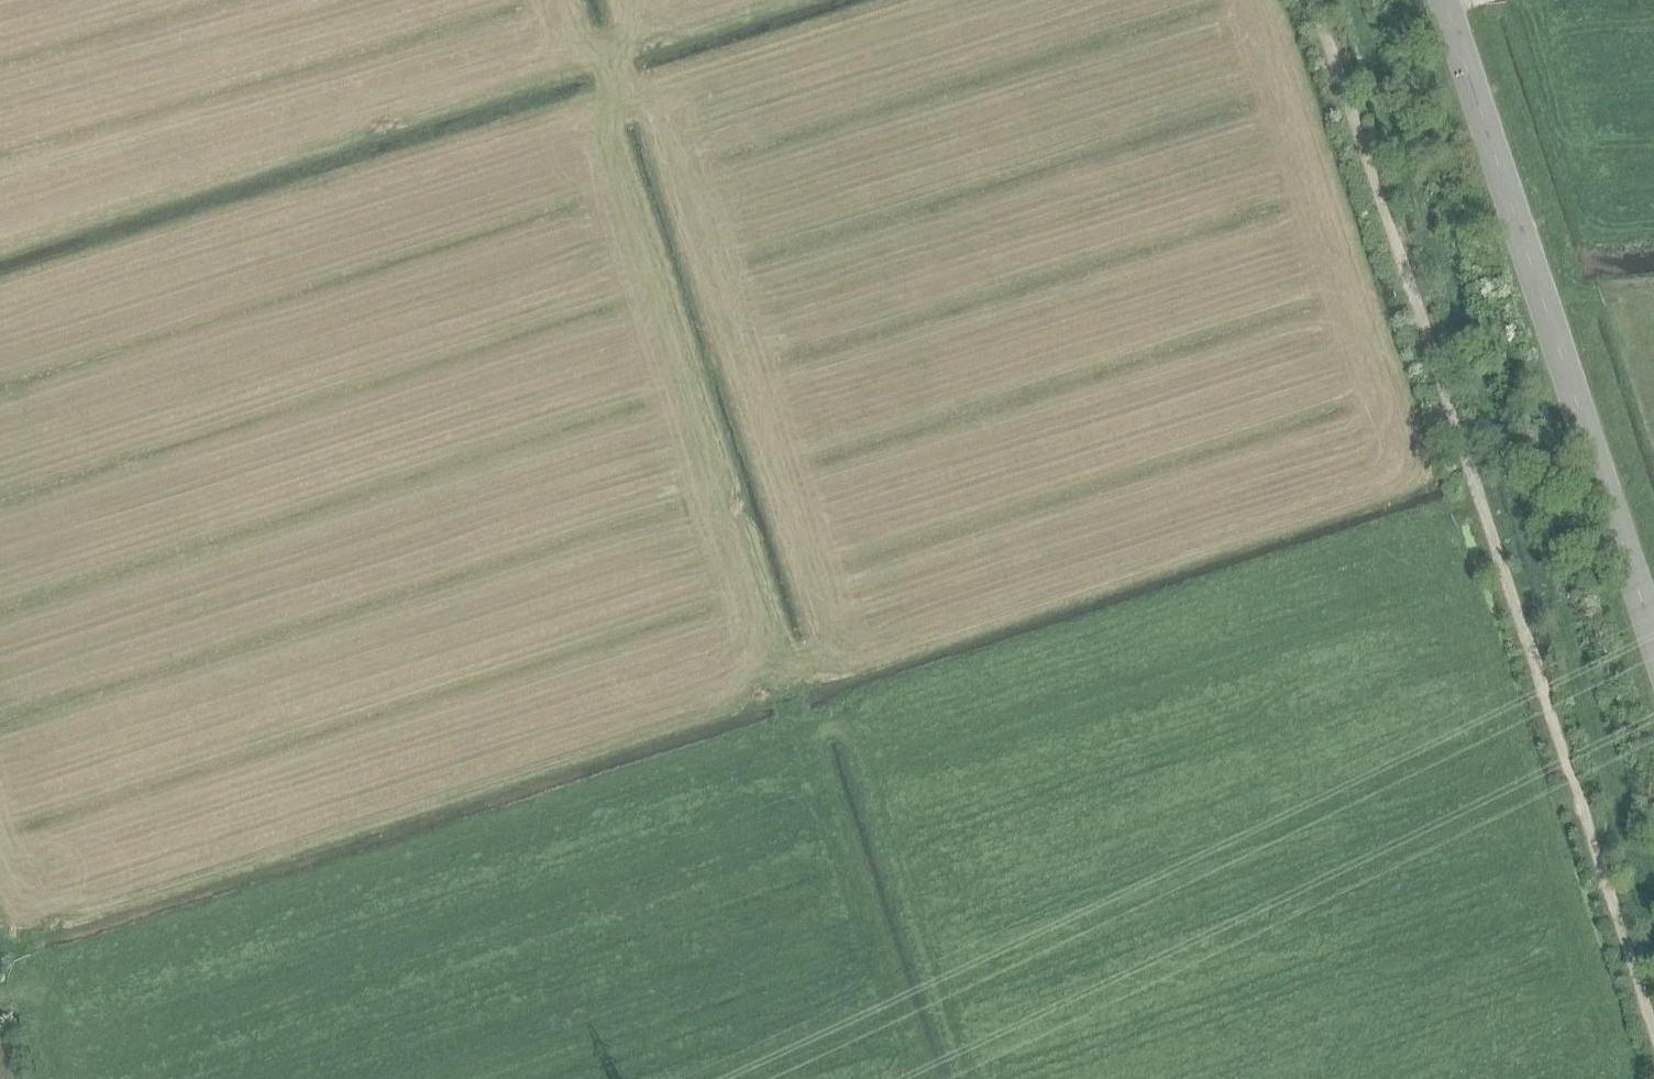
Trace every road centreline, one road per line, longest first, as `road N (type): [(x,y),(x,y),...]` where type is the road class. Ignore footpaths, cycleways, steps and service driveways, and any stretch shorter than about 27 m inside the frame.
road 1 (track): [(1308,0),(1653,1052)]
road 2 (unclassified): [(1653,633),(1446,0)]

